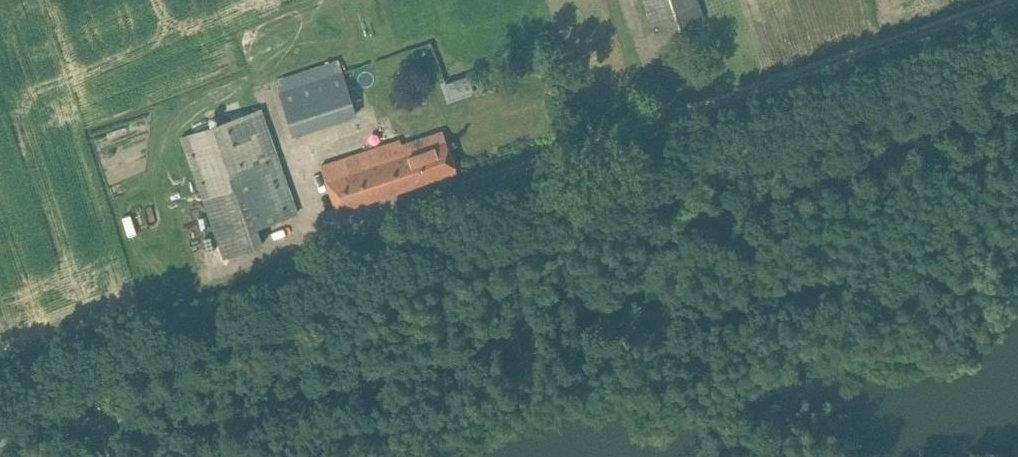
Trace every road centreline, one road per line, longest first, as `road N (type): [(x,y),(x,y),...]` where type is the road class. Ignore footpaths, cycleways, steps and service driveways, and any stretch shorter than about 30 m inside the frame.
road 1 (track): [(1017,5),(526,179)]
road 2 (unclassified): [(111,456),(69,424),(0,436)]

